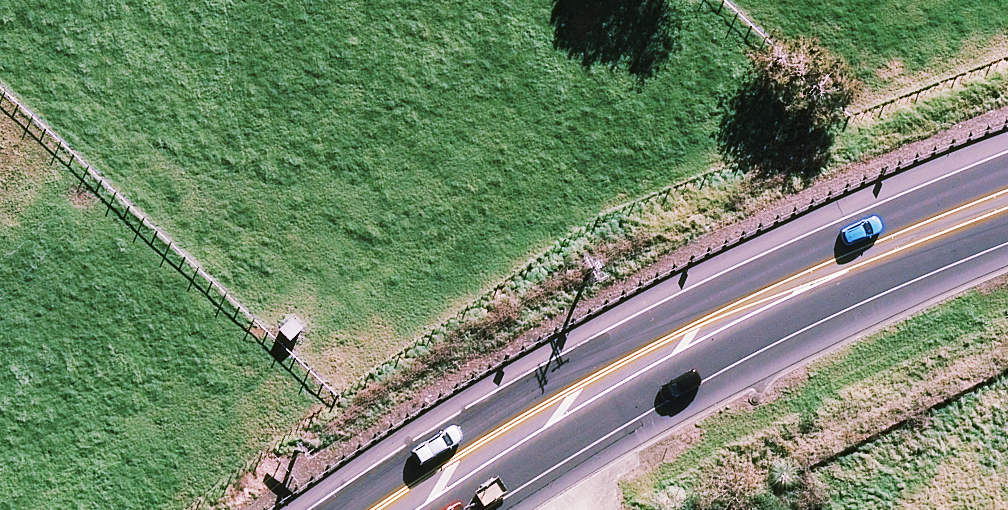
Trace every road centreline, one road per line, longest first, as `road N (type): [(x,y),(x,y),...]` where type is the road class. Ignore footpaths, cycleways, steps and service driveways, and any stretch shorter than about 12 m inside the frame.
road 1 (trunk): [(1007,189),(480,329),(0,499)]
road 2 (trunk): [(0,375),(682,169),(1007,90)]

